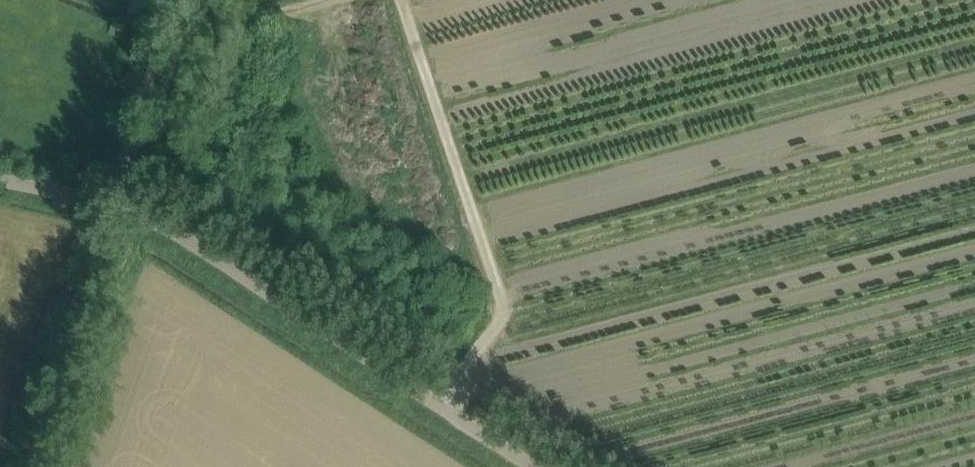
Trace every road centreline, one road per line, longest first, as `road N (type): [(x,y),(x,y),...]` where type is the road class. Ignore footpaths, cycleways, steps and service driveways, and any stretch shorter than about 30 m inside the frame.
road 1 (unclassified): [(551,466),(178,234),(115,204),(0,179)]
road 2 (track): [(115,204),(180,0)]

